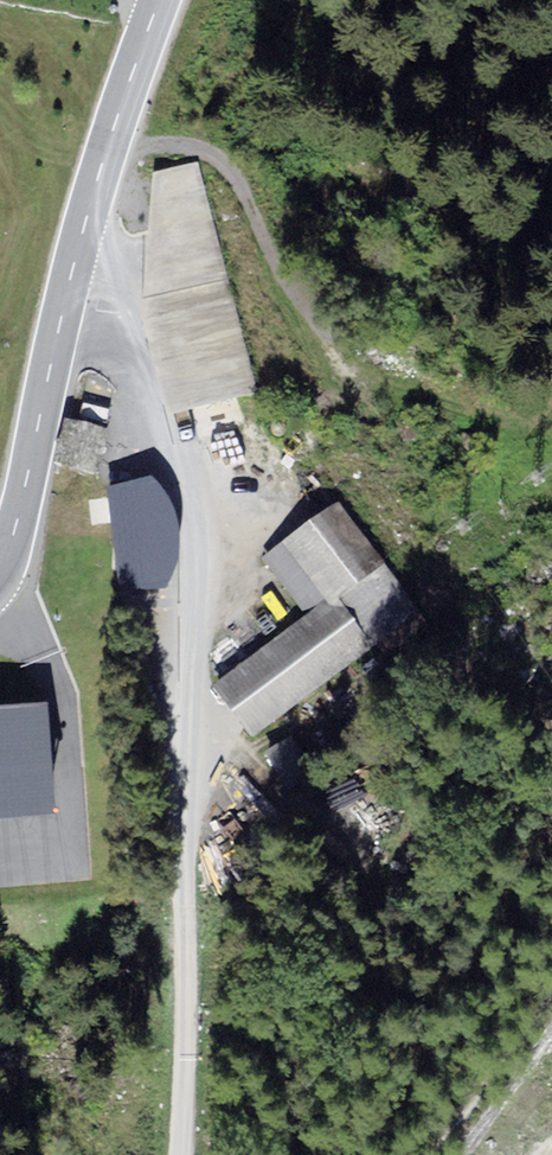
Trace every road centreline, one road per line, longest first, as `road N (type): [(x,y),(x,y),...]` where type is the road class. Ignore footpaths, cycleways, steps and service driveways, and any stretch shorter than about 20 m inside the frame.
road 1 (primary): [(0,568),(92,196),(159,0)]
road 2 (track): [(182,1154),(195,661)]
road 3 (track): [(0,102),(92,196)]

